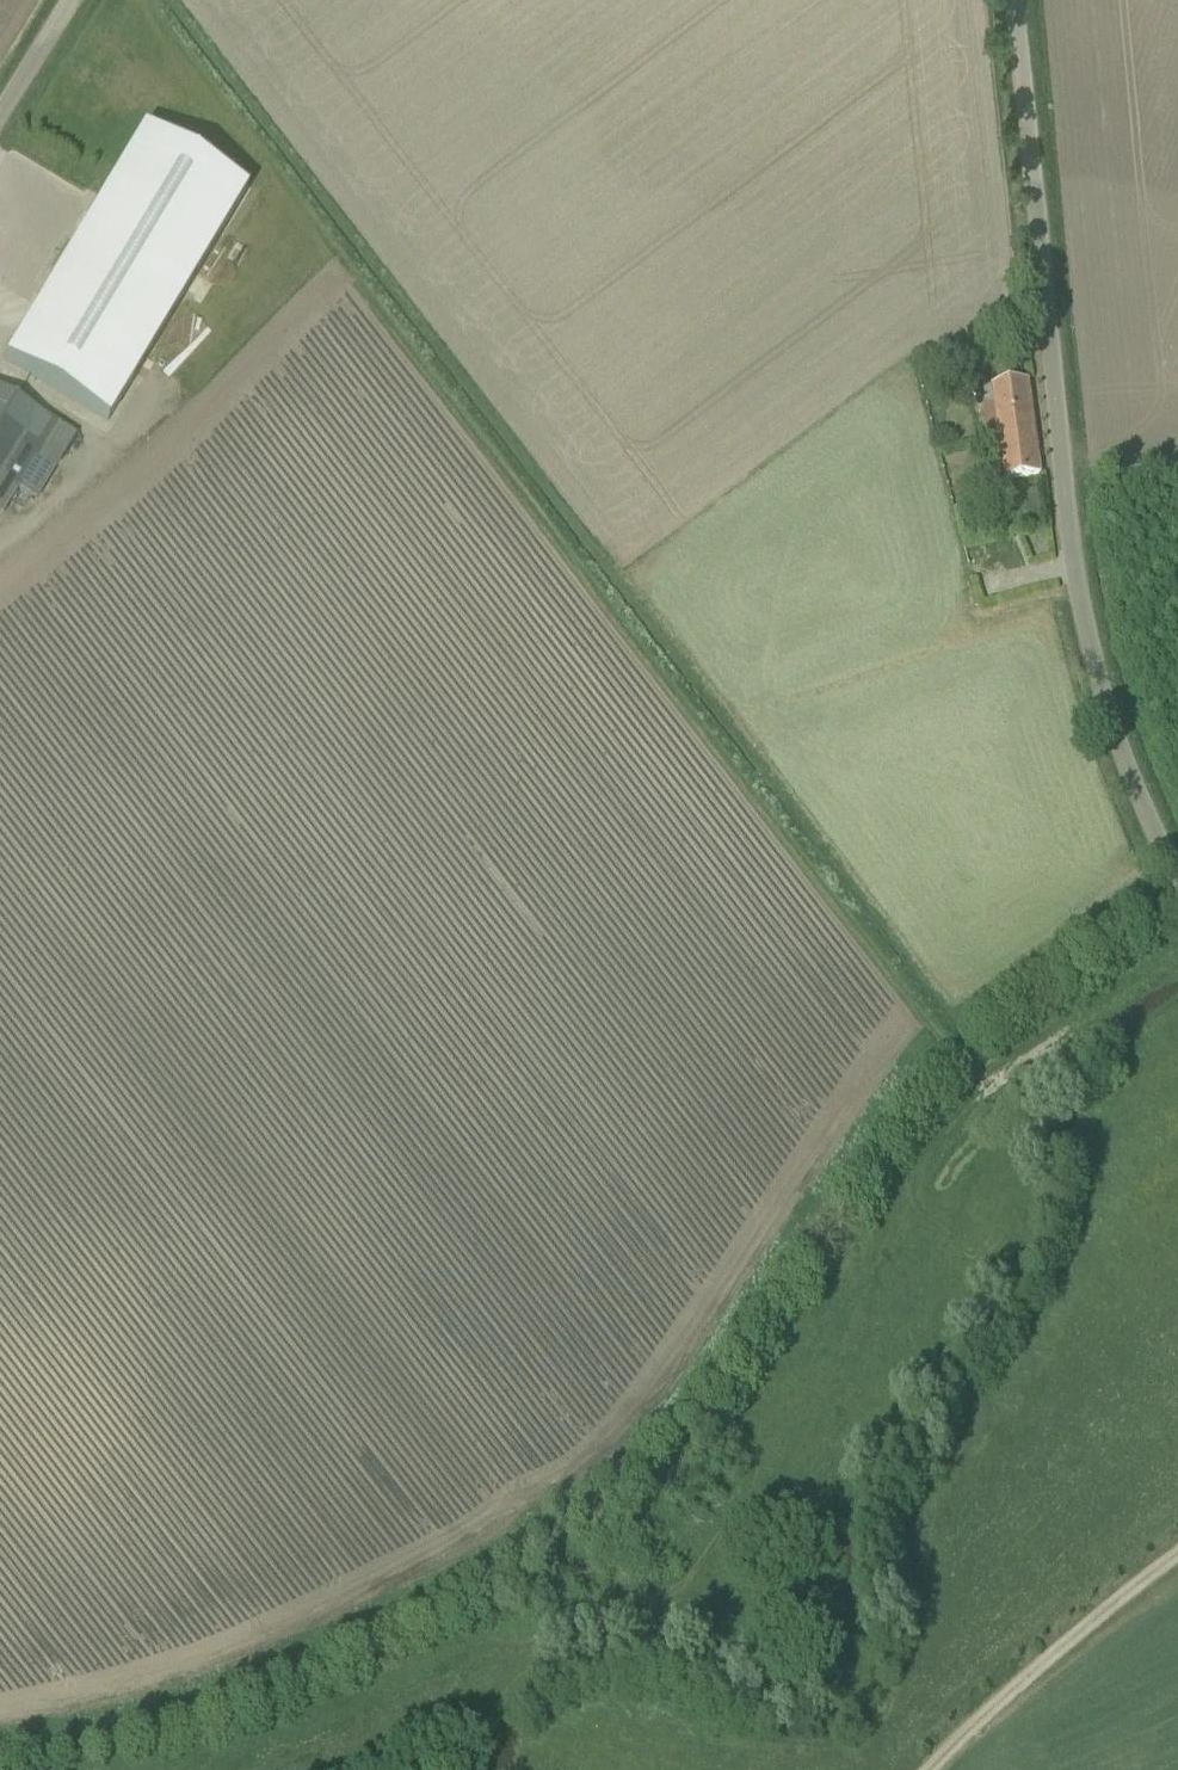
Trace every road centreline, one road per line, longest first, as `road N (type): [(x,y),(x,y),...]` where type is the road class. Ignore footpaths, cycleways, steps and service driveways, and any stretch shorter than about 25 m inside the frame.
road 1 (unclassified): [(1177,877),(1103,712),(1072,558),(1016,0)]
road 2 (track): [(1177,1571),(987,1725),(948,1769)]
road 3 (unclassified): [(0,116),(71,0)]

